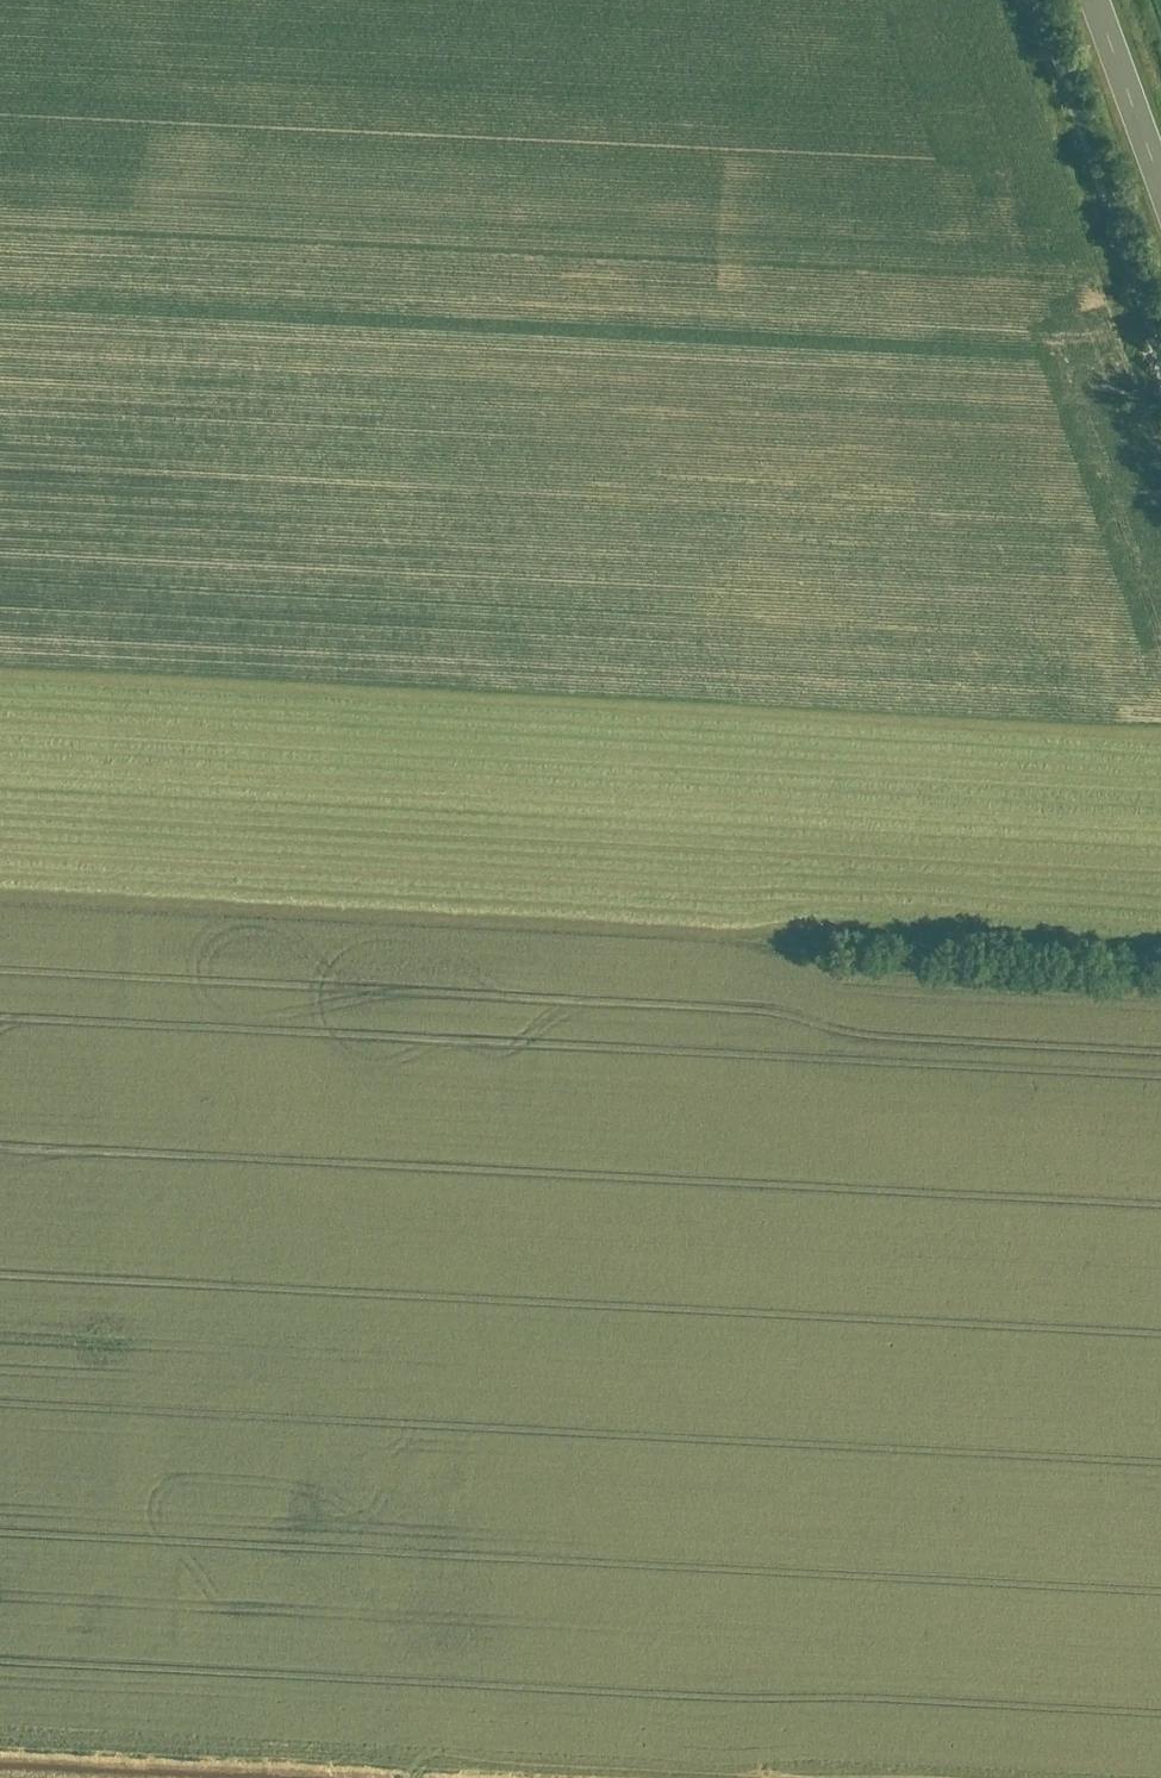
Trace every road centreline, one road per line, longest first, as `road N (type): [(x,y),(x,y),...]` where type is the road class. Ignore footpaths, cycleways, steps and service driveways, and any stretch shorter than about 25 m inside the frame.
road 1 (tertiary): [(1160,177),(1097,0)]

